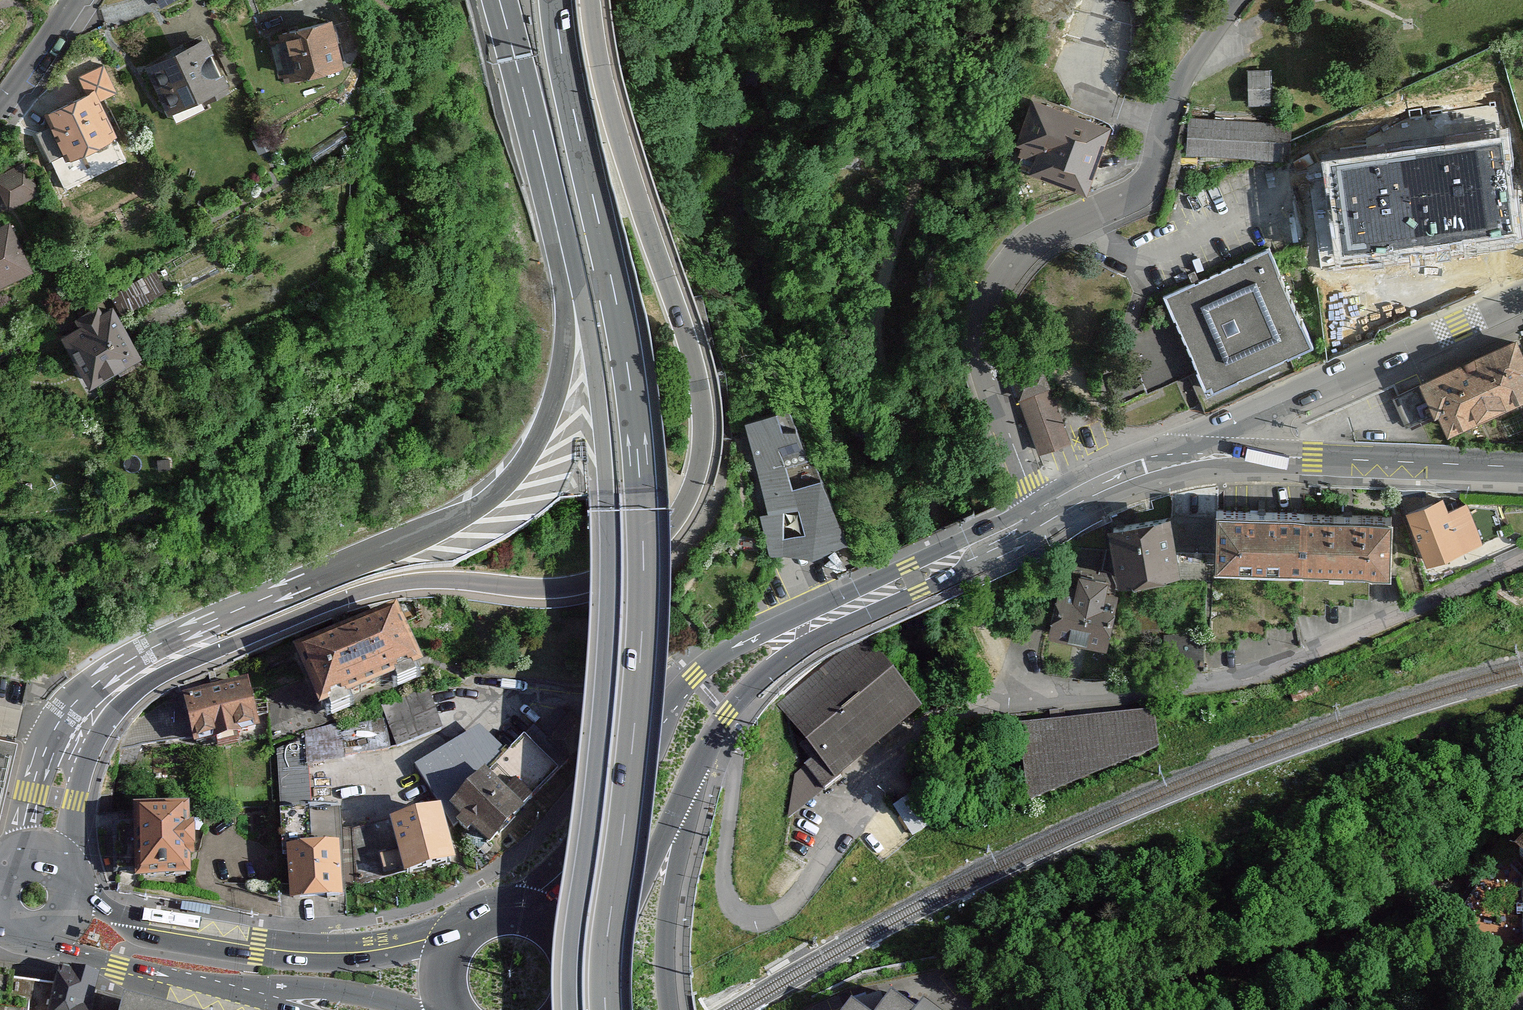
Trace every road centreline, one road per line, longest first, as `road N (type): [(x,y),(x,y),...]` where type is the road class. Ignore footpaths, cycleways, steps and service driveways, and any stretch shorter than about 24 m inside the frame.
road 1 (motorway): [(63,879),(93,745),(122,705),(162,675),(392,585),(455,581),(536,590),(599,582),(649,551),(685,506),(703,447),(697,376),(609,105),(590,0)]
road 2 (motorway): [(608,1009),(643,626),(641,491),(615,298),(556,0)]
road 3 (motorway): [(556,222),(564,373),(546,426),(521,467),(463,517),(144,650),(98,681),(67,712),(38,769),(21,864)]
road 4 (motorway): [(556,222),(599,395),(608,493),(604,675),(571,1009)]
road 5 (residential): [(1242,0),(1171,102),(1157,175),(1144,190),(1052,232),(1009,268),(994,293),(984,359),(1039,517)]
road 6 (secondary): [(978,548),(943,548),(761,633),(694,677),(616,806),(518,909)]
road 7 (primary): [(469,929),(384,950),(301,953),(129,927),(68,894)]
road 8 (secondary): [(694,769),(727,716),(793,651),(951,578),(978,548)]
road 9 (secondary): [(1237,456),(1238,436),(1258,415),(1522,296)]
road 10 (secondary): [(1522,469),(1237,456)]
road 11 (secondary): [(671,1009),(668,935),(694,769)]
road 12 (motorway): [(499,0),(556,222)]
road 13 (primary): [(38,932),(63,951),(252,1000)]
road 14 (secondary): [(593,967),(643,884),(694,769)]
road 15 (secondary): [(1237,456),(1164,461),(1039,517)]
road 16 (primary): [(252,1000),(336,989),(417,1009)]

